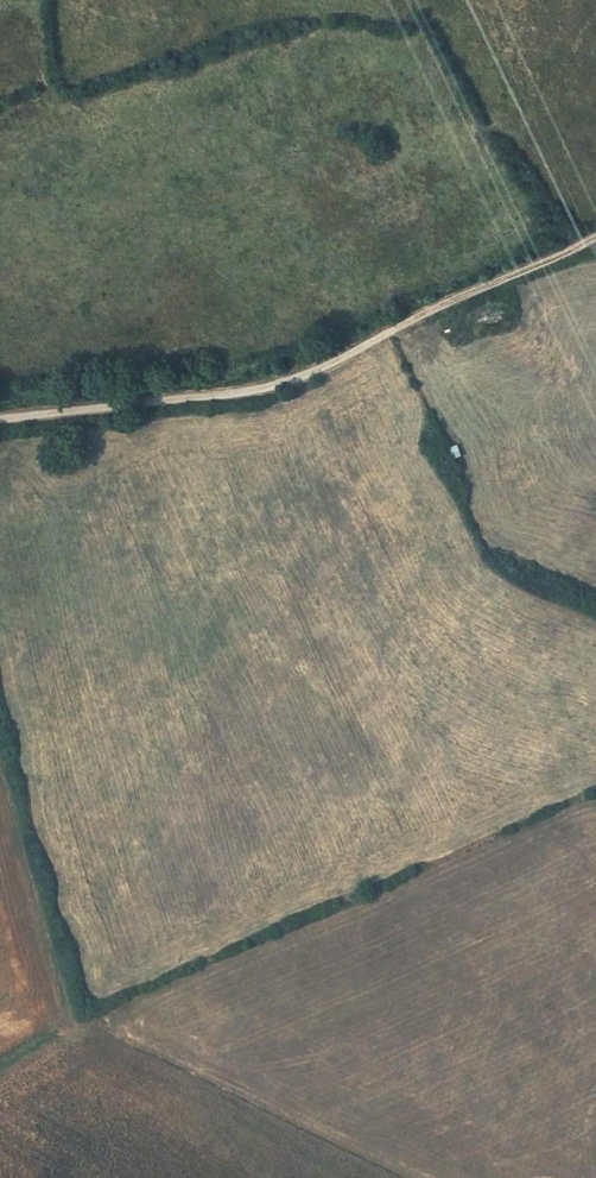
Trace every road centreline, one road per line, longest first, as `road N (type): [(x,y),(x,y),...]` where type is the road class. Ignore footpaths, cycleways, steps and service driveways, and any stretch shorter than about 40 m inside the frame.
road 1 (track): [(595,238),(252,395),(0,423)]

